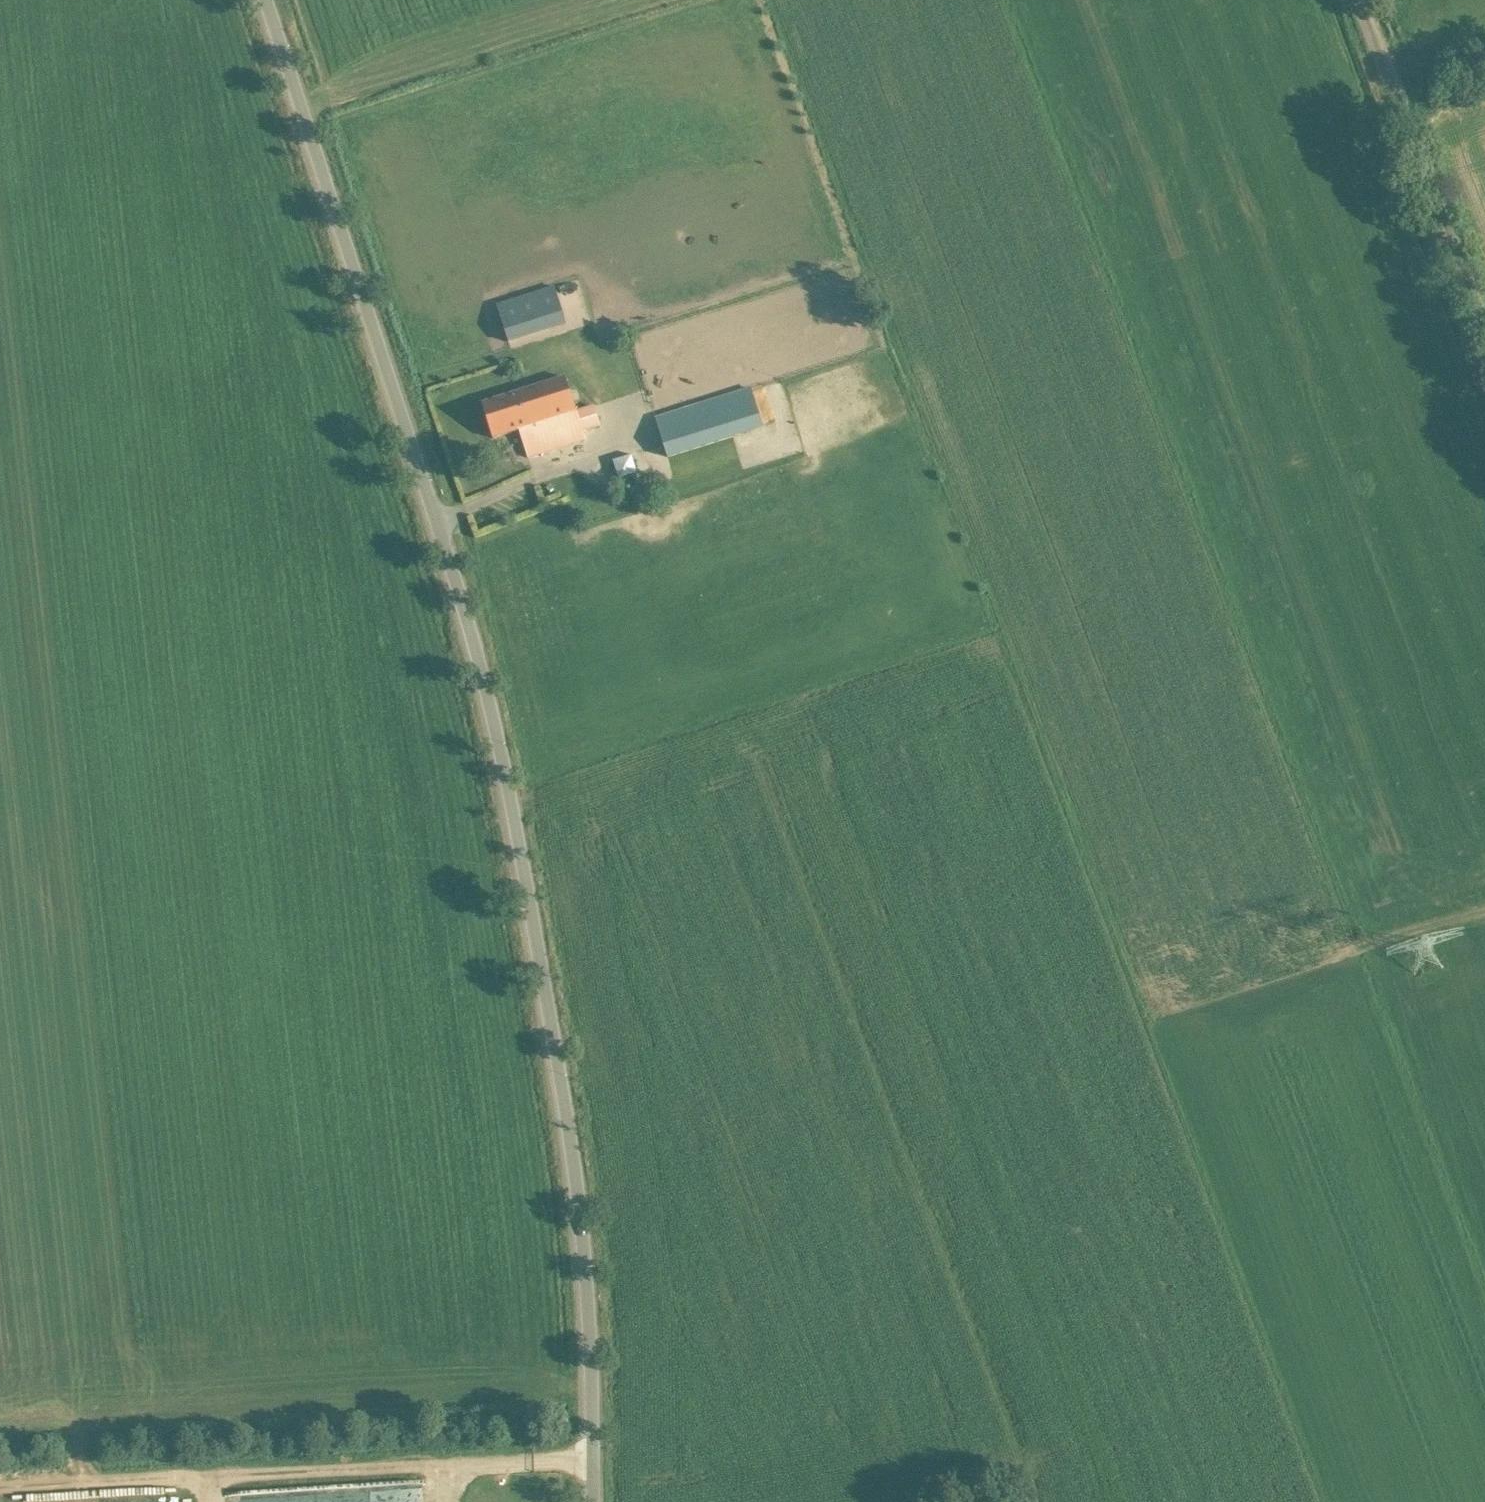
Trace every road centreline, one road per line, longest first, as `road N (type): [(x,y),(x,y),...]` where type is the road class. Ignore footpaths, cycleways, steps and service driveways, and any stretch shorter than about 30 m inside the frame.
road 1 (unclassified): [(264,0),(476,665),(524,856),(575,1194),(590,1501)]
road 2 (unclassified): [(1484,331),(1363,0)]
road 3 (track): [(188,1501),(170,1485),(0,1495)]
road 4 (track): [(1347,950),(1484,912)]

